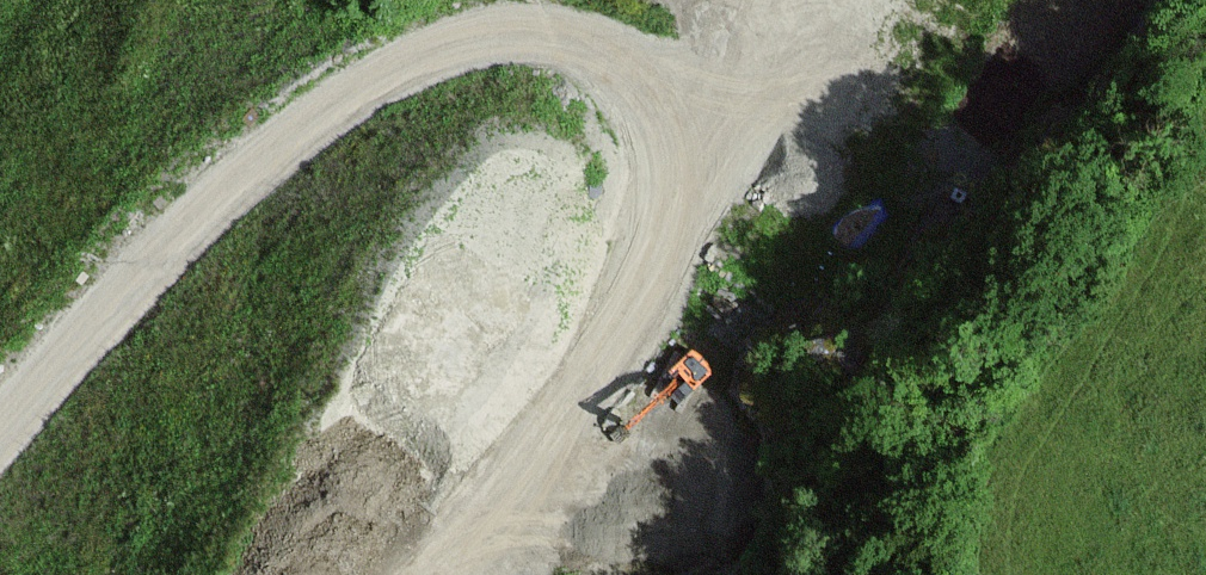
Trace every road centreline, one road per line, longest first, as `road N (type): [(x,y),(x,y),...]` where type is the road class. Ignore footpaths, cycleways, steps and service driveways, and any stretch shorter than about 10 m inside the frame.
road 1 (track): [(0,431),(197,216),(358,85),(418,55),(477,39),(563,46),(611,66),(670,130),(679,178),(675,215),(652,273),(559,425),(438,574)]
road 2 (track): [(1205,74),(1188,114),(1156,249),(1037,462),(1014,538),(1012,574)]

